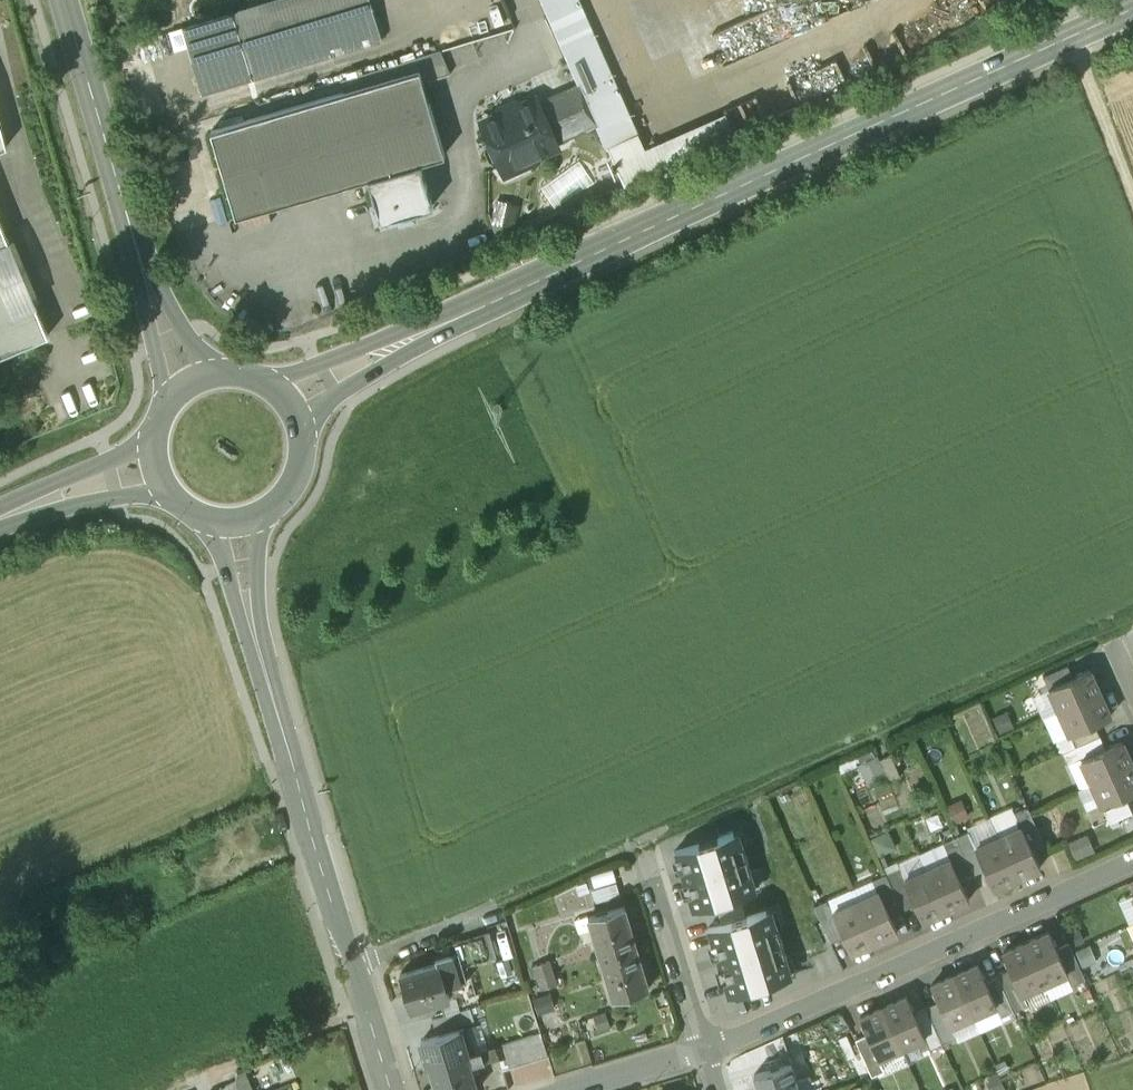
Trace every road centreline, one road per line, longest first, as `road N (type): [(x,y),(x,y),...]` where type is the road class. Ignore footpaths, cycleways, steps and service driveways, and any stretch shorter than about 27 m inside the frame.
road 1 (secondary): [(282,401),(1132,7)]
road 2 (track): [(352,965),(1132,621)]
road 3 (residential): [(236,522),(250,619),(390,1089)]
road 4 (residential): [(700,1048),(1016,921),(1132,865)]
road 5 (tertiary): [(190,389),(134,240),(65,0)]
road 6 (residential): [(641,840),(700,1048)]
road 7 (track): [(179,1089),(366,1007)]
road 8 (track): [(1132,196),(1071,37)]
road 9 (secondary): [(0,517),(157,463)]
road 10 (secondary): [(236,522),(275,506),(299,466),(301,443),(282,401)]
road 11 (residential): [(568,1089),(700,1048)]

